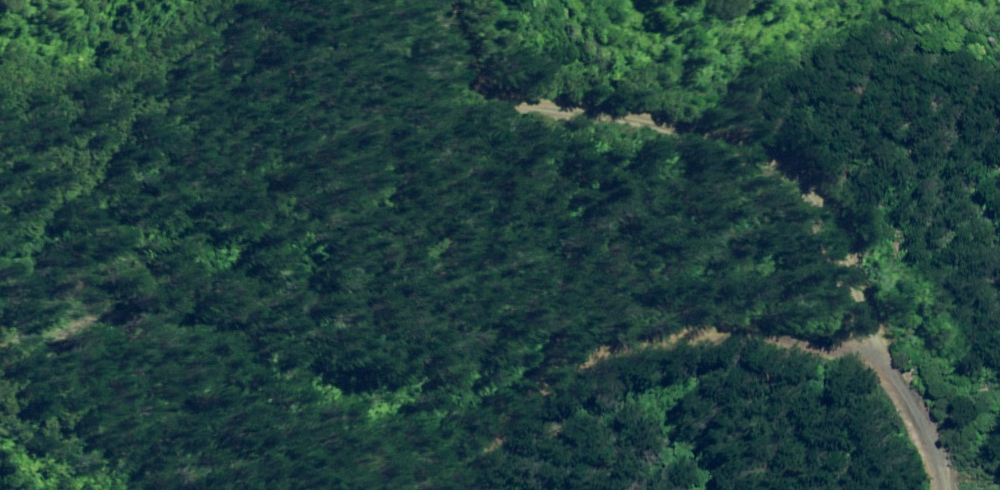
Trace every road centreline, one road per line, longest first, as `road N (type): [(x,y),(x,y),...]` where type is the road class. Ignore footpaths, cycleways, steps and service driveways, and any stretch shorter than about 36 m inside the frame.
road 1 (unclassified): [(442,0),(483,82),(521,105),(649,126),(737,150),(790,176),(819,207),(939,447),(946,489)]
road 2 (track): [(475,489),(521,402),(612,351),(691,337),(890,357)]
road 3 (track): [(0,406),(204,489)]

